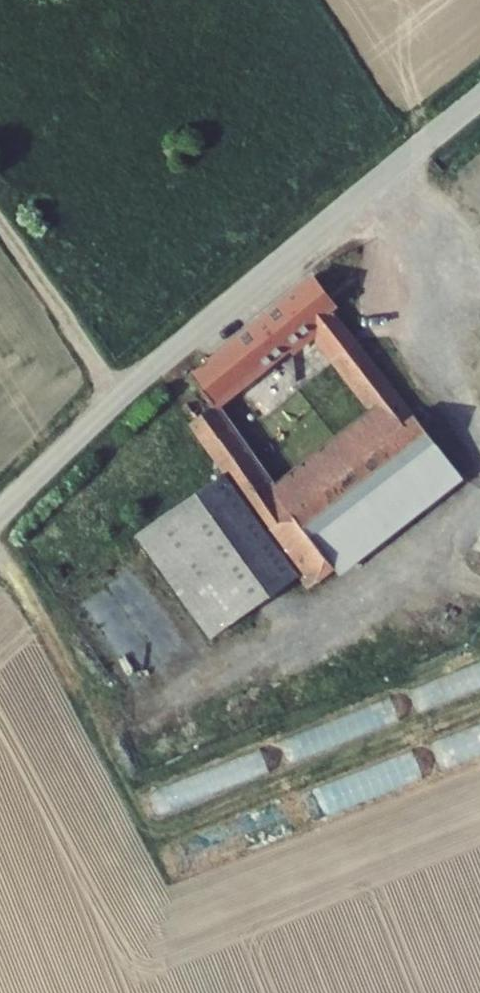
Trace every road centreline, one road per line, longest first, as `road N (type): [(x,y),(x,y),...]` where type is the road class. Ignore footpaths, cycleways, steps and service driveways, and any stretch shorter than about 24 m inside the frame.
road 1 (unclassified): [(479,99),(141,379),(0,514)]
road 2 (track): [(479,476),(460,520),(309,630),(149,712)]
road 3 (track): [(376,184),(423,261),(427,363),(476,429),(479,461)]
road 4 (track): [(0,230),(122,397)]

